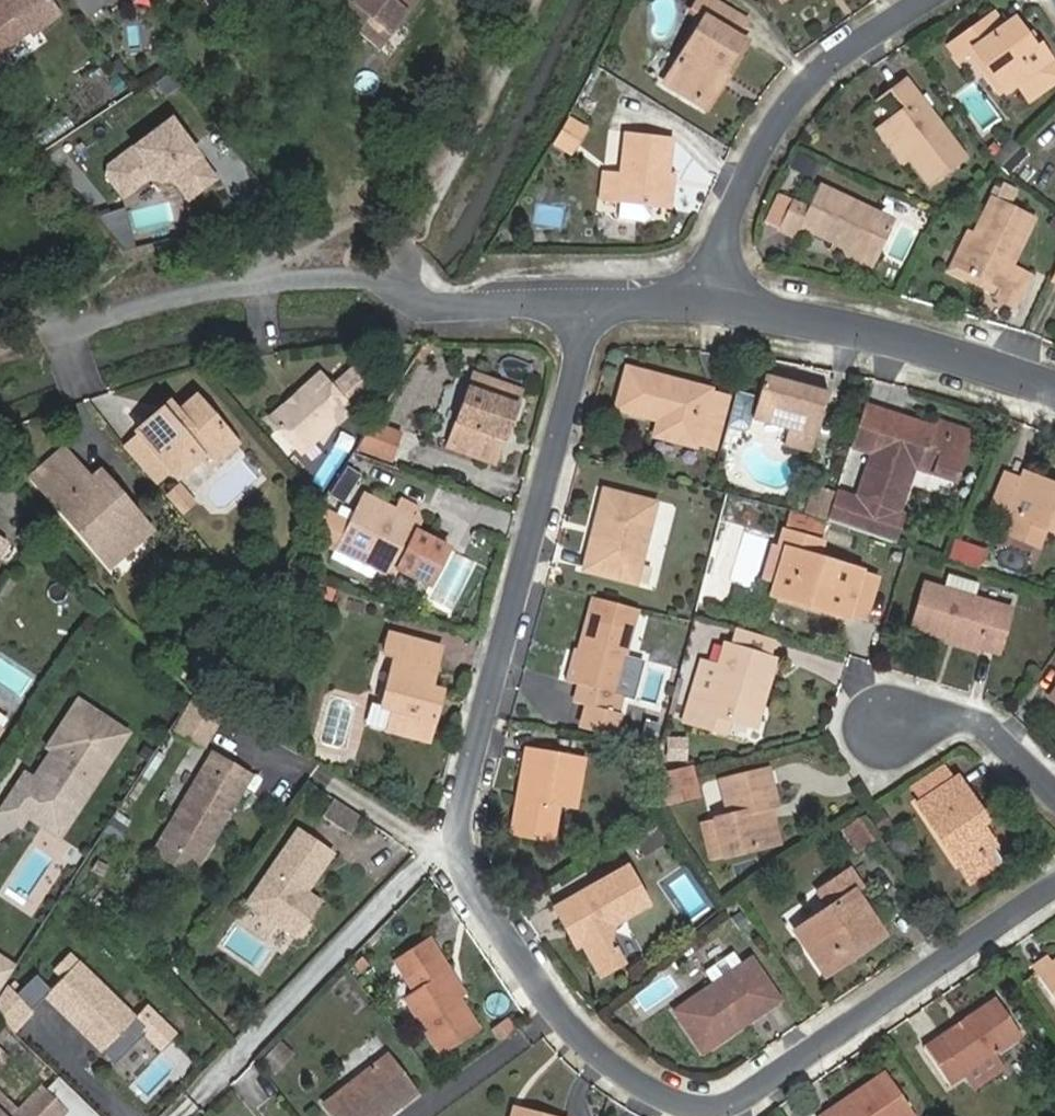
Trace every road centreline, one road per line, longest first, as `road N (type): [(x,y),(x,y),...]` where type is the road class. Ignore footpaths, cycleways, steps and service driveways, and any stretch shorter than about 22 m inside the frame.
road 1 (residential): [(461,844),(493,916),(604,1059),(676,1100),(720,1107),(763,1090),(1054,889)]
road 2 (residential): [(591,305),(438,307),(389,270),(235,287),(40,347)]
road 3 (residential): [(591,305),(461,844)]
road 4 (residential): [(931,0),(806,92),(752,182),(716,301)]
road 5 (residential): [(1054,391),(990,366),(716,301)]
road 6 (residential): [(1054,792),(981,723),(889,728)]
road 7 (residential): [(461,844),(435,843),(328,779)]
road 8 (residential): [(716,301),(591,305)]

